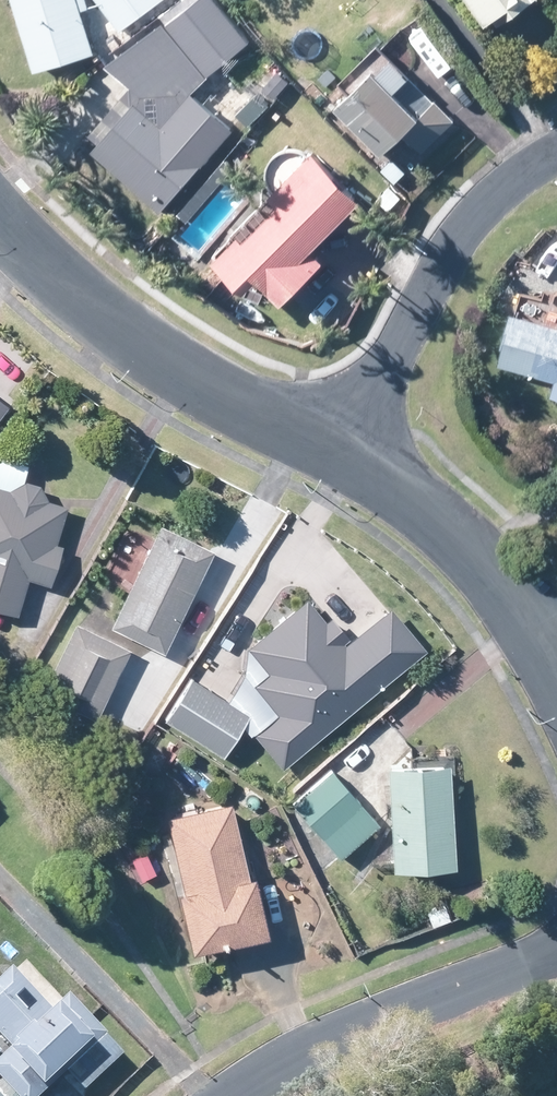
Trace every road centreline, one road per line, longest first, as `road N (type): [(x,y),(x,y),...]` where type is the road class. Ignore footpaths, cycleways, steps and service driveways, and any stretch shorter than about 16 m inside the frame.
road 1 (residential): [(345,441),(205,385),(132,338),(0,220)]
road 2 (tertiary): [(221,1095),(305,1047),(556,949)]
road 3 (residential): [(345,441),(486,207),(556,160)]
road 4 (residential): [(556,643),(412,490),(345,441)]

